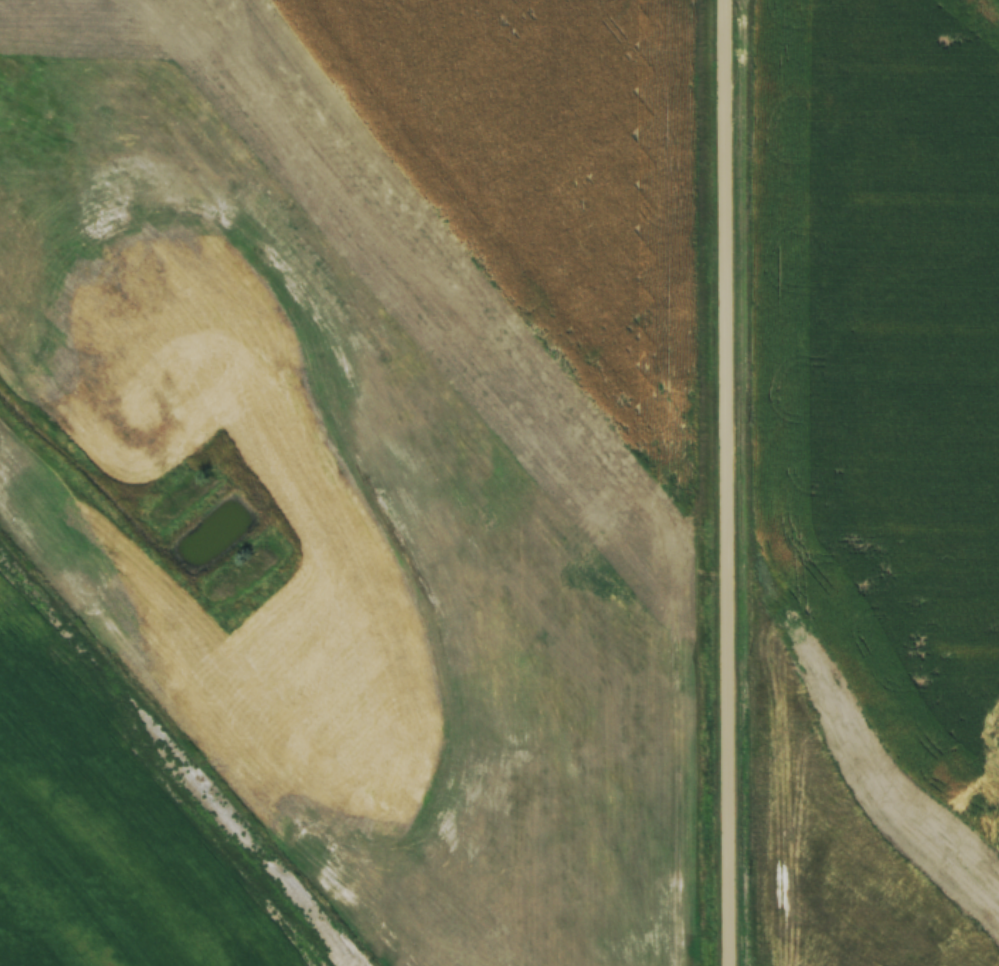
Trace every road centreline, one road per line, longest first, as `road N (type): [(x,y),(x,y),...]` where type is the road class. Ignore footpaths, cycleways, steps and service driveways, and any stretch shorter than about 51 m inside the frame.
road 1 (residential): [(761,965),(764,0)]

